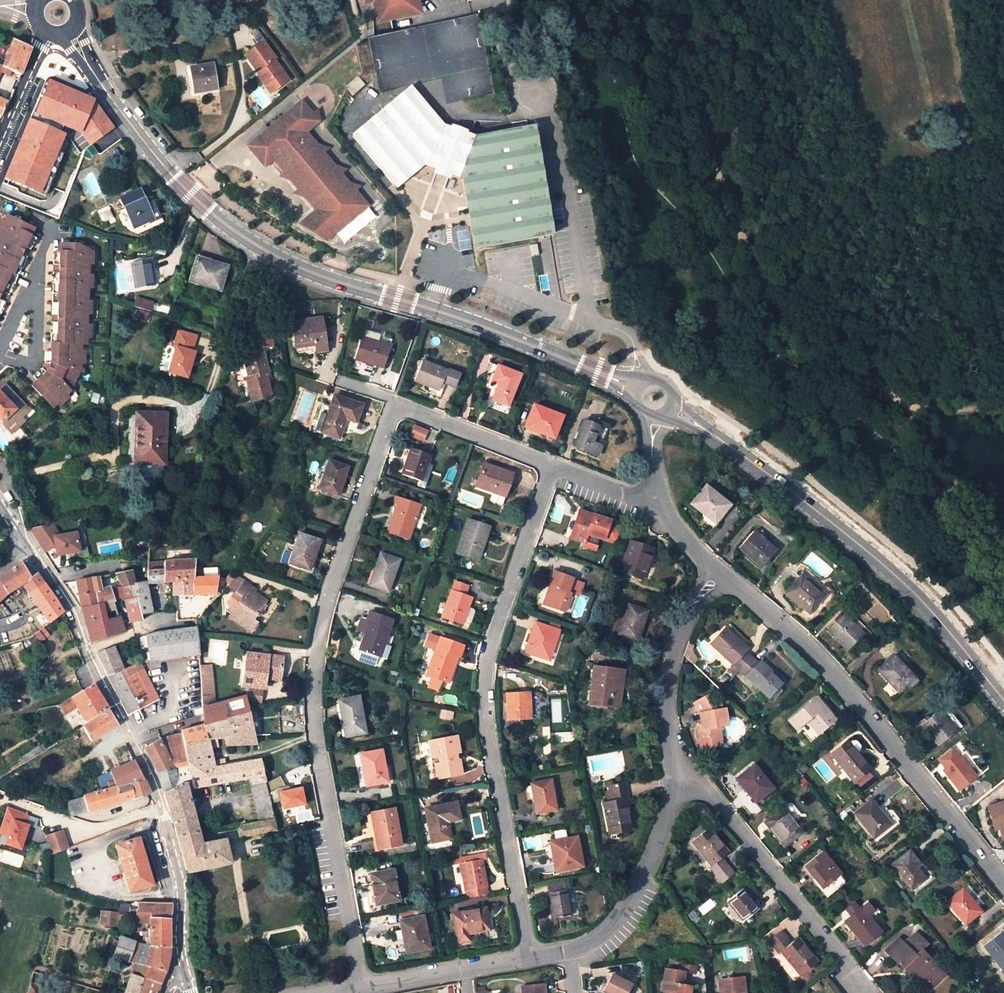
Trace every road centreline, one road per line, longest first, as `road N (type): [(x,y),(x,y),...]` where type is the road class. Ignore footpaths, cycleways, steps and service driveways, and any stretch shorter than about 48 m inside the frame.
road 1 (secondary): [(636,386),(268,254),(173,177),(99,79)]
road 2 (residential): [(360,988),(311,719),(312,678),(320,614),(393,404)]
road 3 (residential): [(530,957),(482,687),(551,465)]
road 4 (unclassified): [(25,549),(72,610),(160,810),(180,882),(183,973)]
road 5 (secondary): [(1003,705),(930,611),(866,550),(672,407)]
road 6 (residential): [(715,575),(845,690),(1003,885)]
road 7 (residential): [(857,980),(708,794),(677,784)]
road 8 (residential): [(677,784),(661,706),(663,668),(679,623),(715,575)]
road 9 (residential): [(569,949),(591,942),(618,917),(677,784)]
road 10 (residential): [(360,988),(530,957)]
road 11 (residential): [(393,404),(551,465)]

